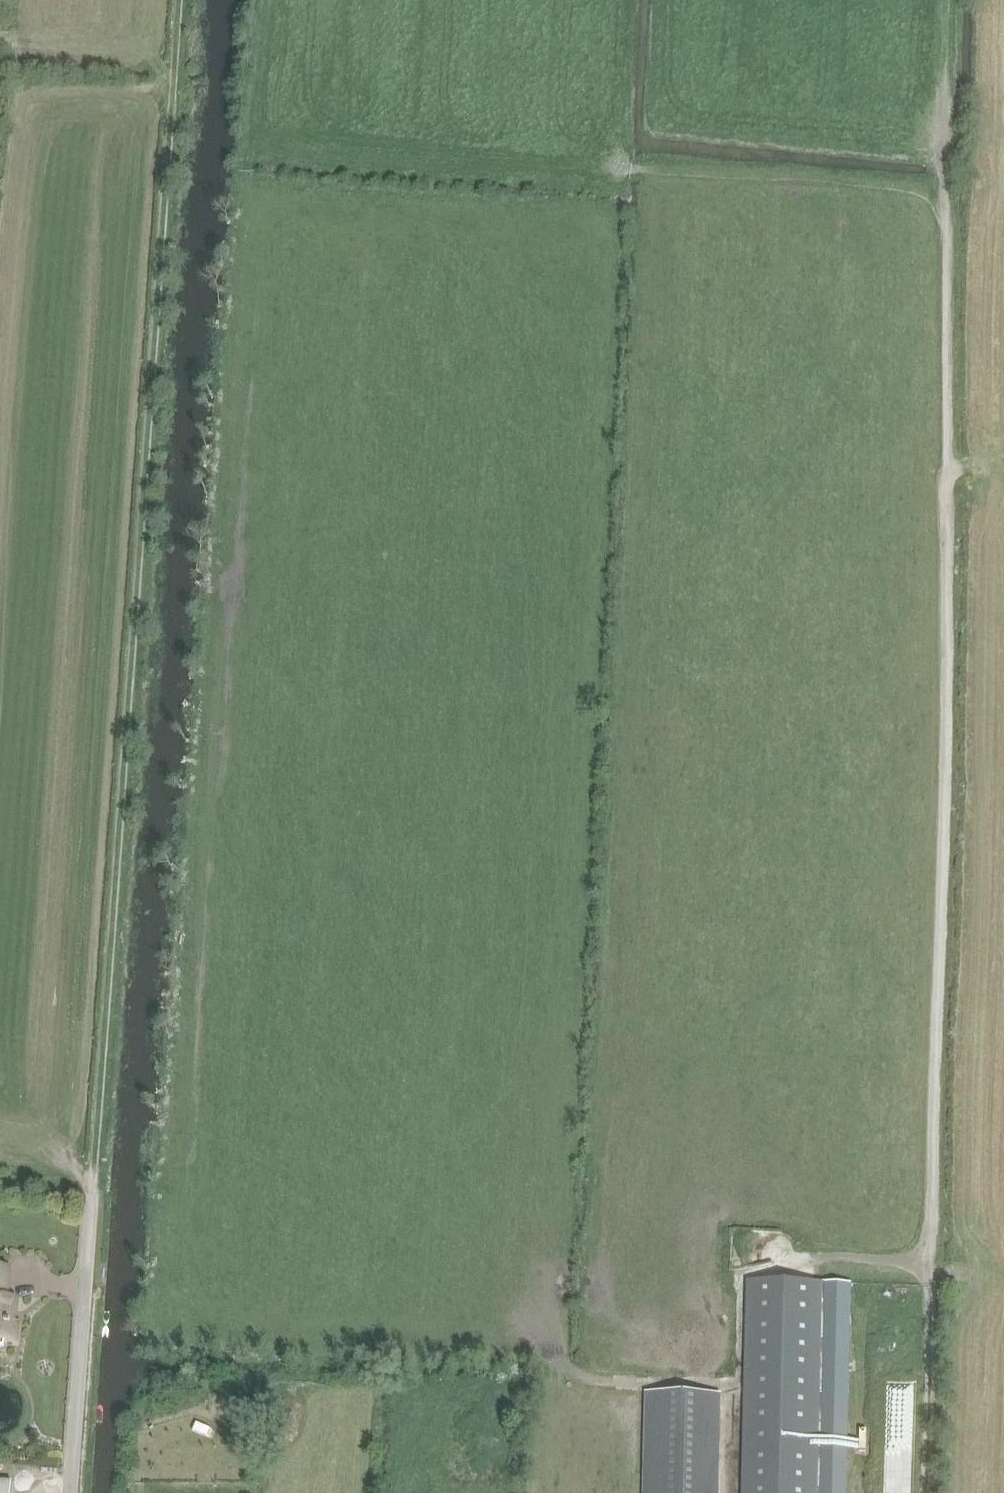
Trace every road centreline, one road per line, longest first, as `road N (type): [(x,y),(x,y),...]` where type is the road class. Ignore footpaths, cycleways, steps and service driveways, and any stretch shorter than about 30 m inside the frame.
road 1 (unclassified): [(71,1492),(93,1198)]

